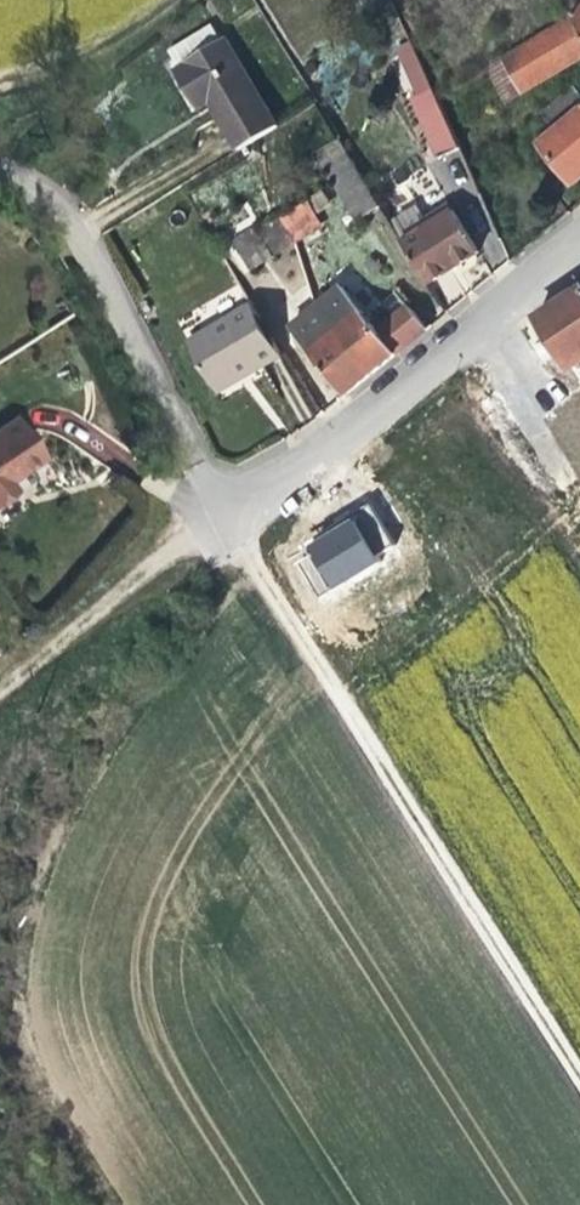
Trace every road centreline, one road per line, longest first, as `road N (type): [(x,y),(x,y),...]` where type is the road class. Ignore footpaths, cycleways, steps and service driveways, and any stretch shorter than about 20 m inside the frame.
road 1 (track): [(579,1070),(240,513),(0,702)]
road 2 (unclassified): [(240,513),(579,249)]
road 3 (unclassified): [(240,513),(41,196),(0,181)]
road 4 (track): [(178,0),(153,21),(0,74)]

